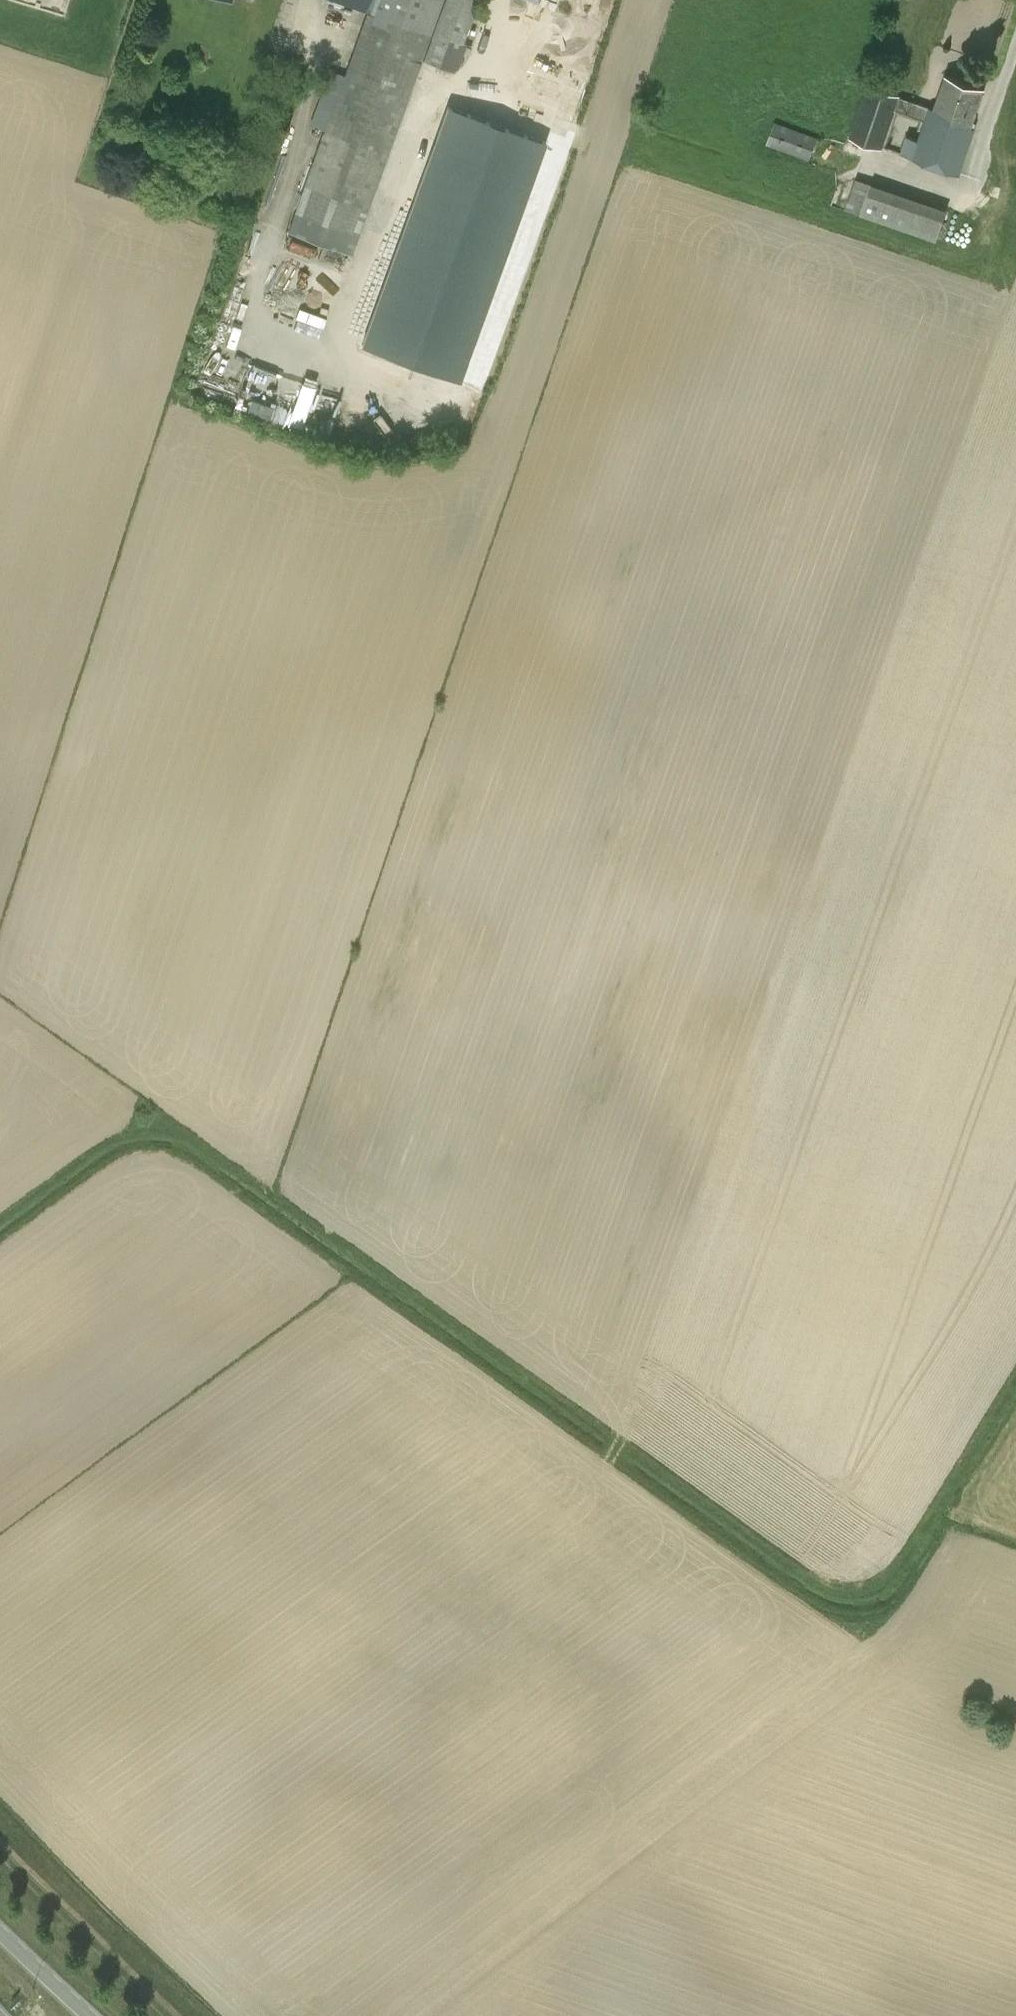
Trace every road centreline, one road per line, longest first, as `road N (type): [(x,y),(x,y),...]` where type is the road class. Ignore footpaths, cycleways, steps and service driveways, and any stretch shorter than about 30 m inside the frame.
road 1 (primary): [(89,2015),(0,1932)]

